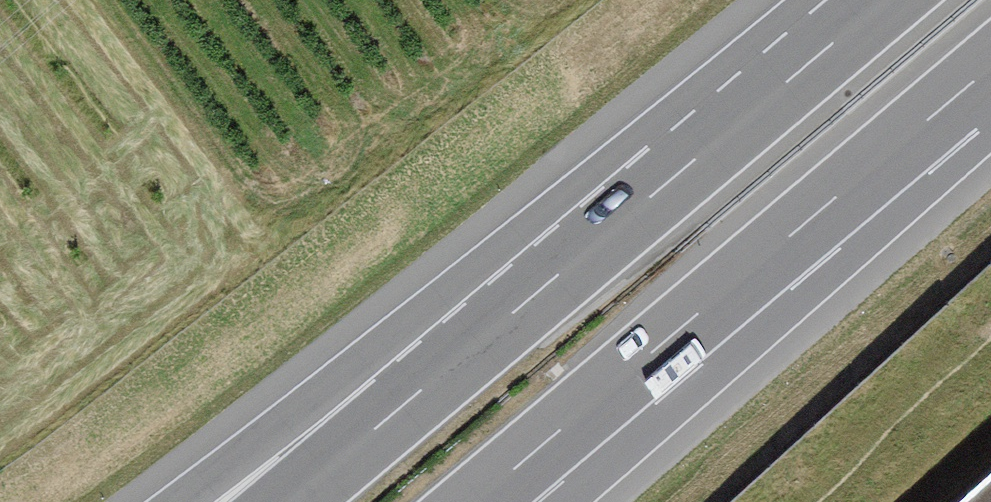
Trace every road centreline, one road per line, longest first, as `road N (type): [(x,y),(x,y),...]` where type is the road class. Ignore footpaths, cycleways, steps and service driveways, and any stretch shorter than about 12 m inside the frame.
road 1 (motorway): [(884,0),(400,409)]
road 2 (motorway): [(534,452),(990,67)]
road 3 (motorway): [(400,409),(250,501)]
road 4 (motorway): [(400,409),(289,501)]

